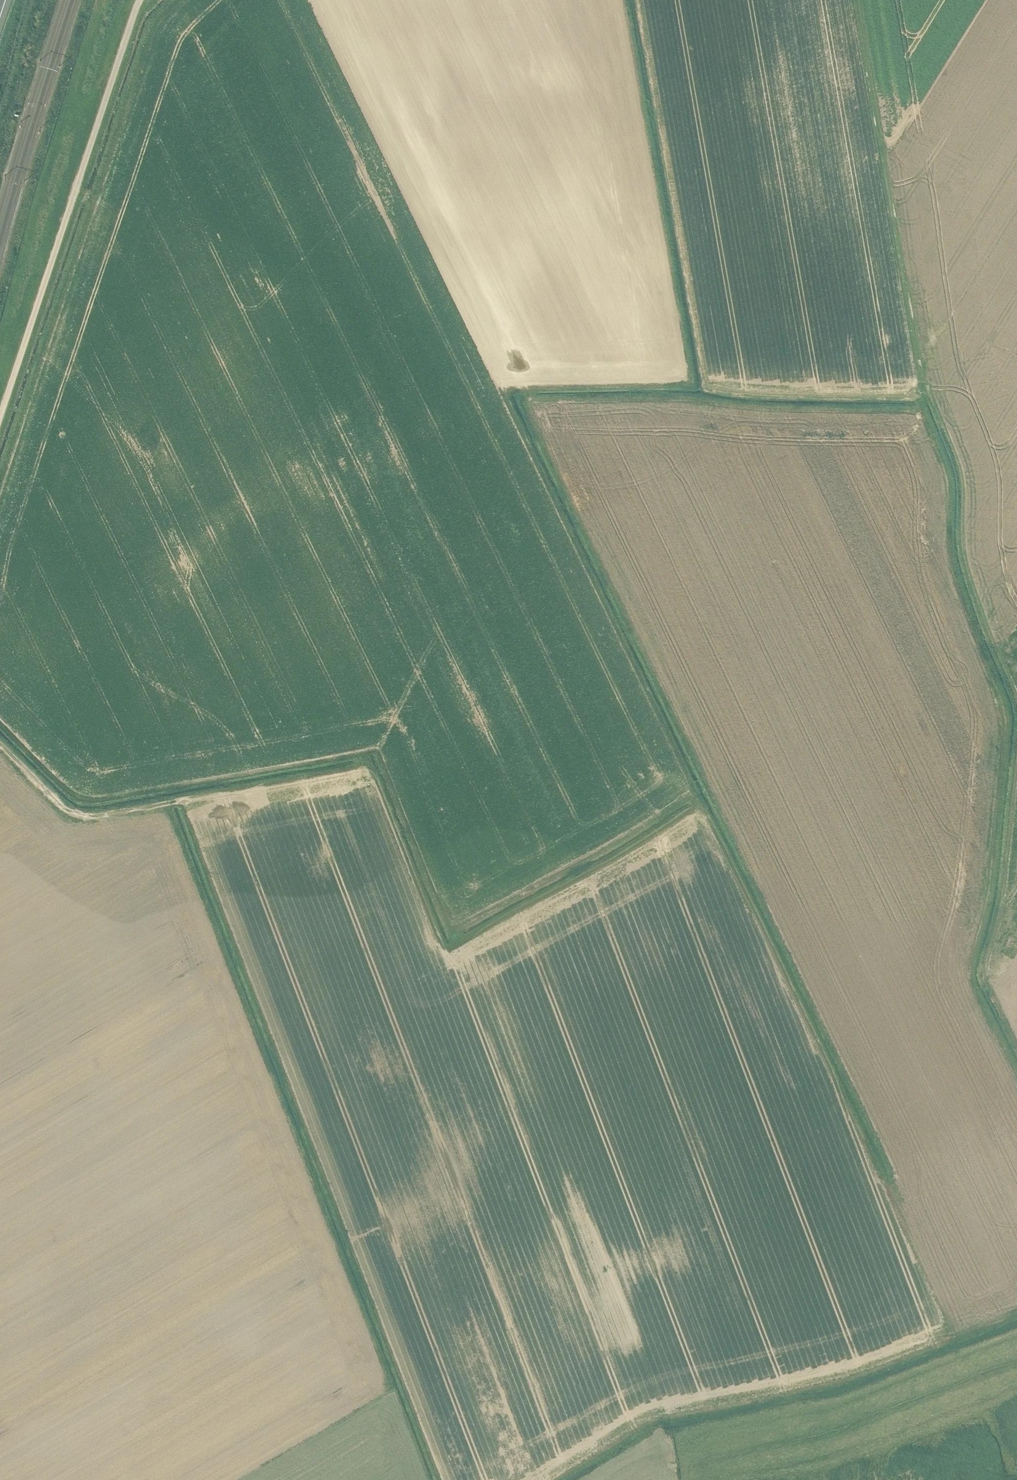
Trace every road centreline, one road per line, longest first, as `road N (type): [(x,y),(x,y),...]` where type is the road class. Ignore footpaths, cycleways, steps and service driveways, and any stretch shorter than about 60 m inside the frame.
road 1 (unclassified): [(0,418),(139,0)]
road 2 (track): [(612,1479),(674,1446),(833,1410),(1016,1340)]

